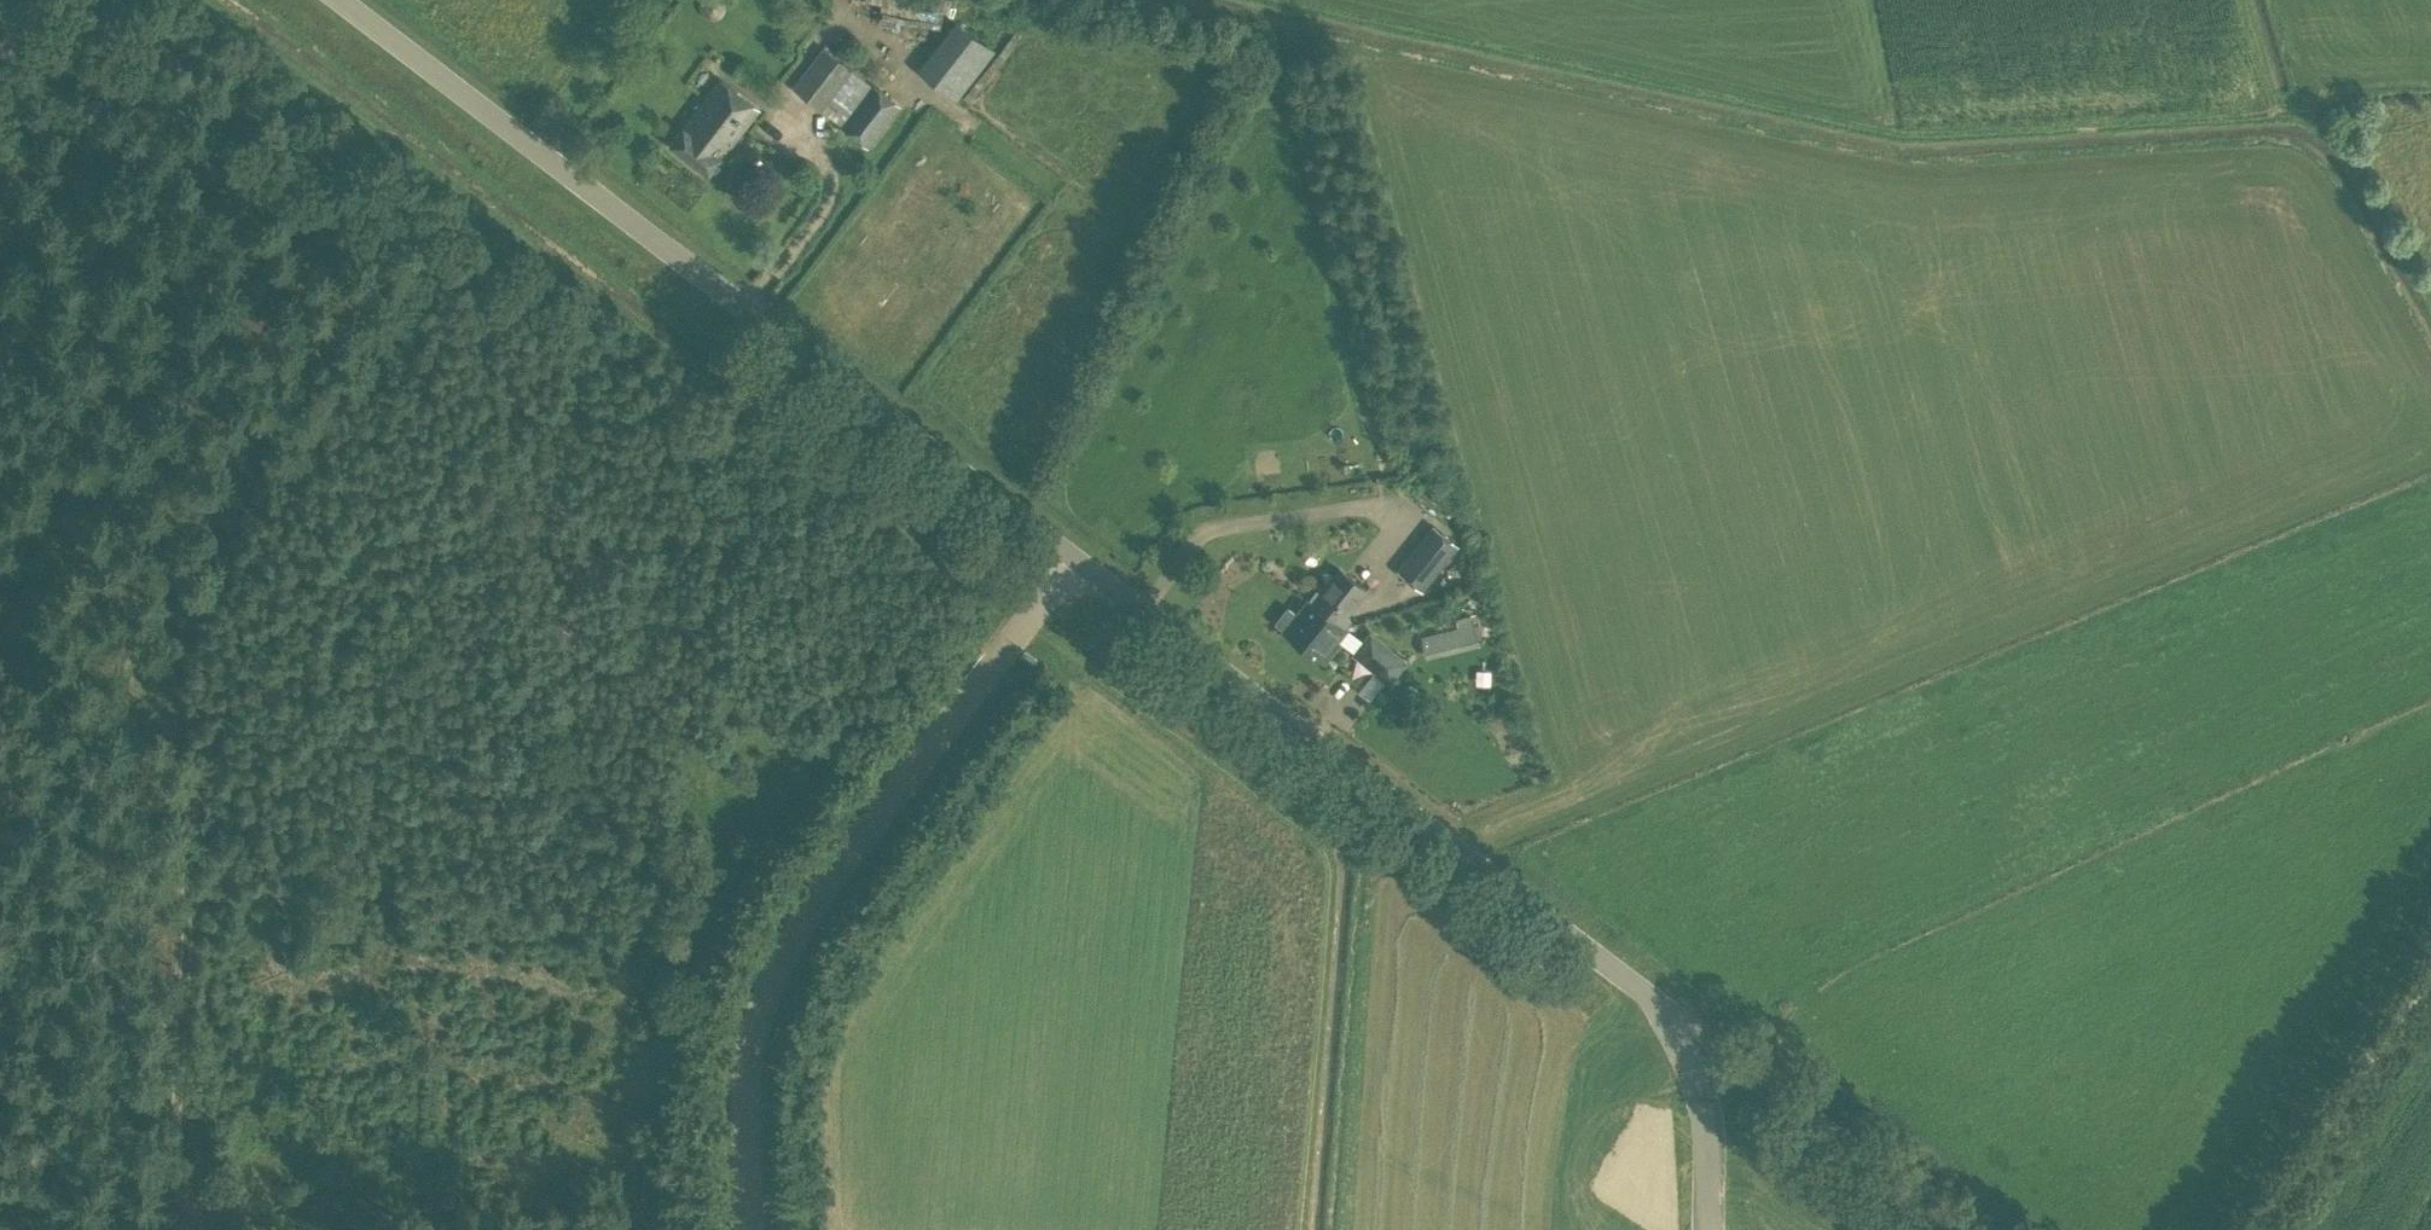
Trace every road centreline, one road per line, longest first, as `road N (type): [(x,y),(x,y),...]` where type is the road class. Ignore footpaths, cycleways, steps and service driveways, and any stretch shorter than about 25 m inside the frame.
road 1 (unclassified): [(1957,1229),(1079,564)]
road 2 (unclassified): [(1079,564),(336,0)]
road 3 (unclassified): [(738,1229),(732,1101),(757,993),(789,939),(1079,564)]
road 4 (track): [(2255,1229),(2430,974)]

